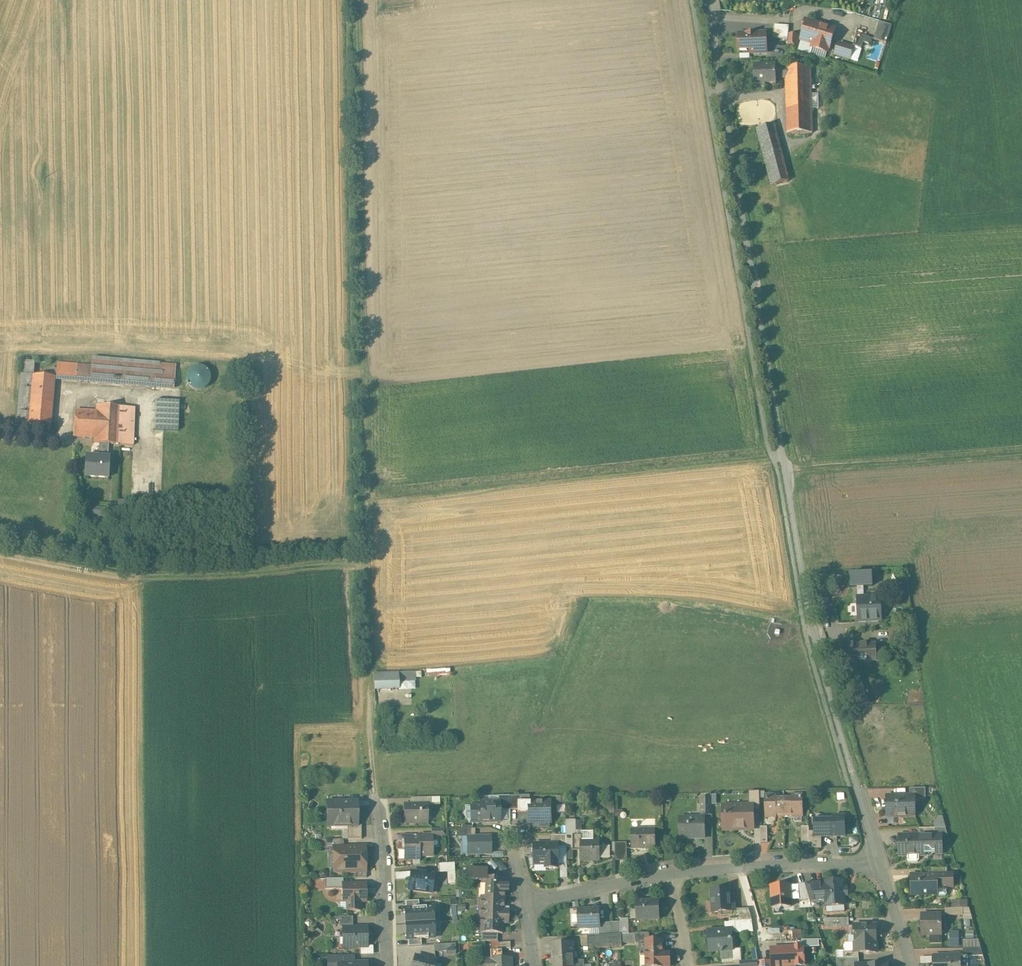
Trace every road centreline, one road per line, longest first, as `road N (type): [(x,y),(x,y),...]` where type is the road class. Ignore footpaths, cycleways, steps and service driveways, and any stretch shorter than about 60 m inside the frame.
road 1 (residential): [(879,862),(813,638),(705,0)]
road 2 (track): [(785,470),(1021,451)]
road 3 (residential): [(879,862),(672,873)]
road 4 (residential): [(385,965),(374,797)]
road 5 (residential): [(672,873),(528,904)]

